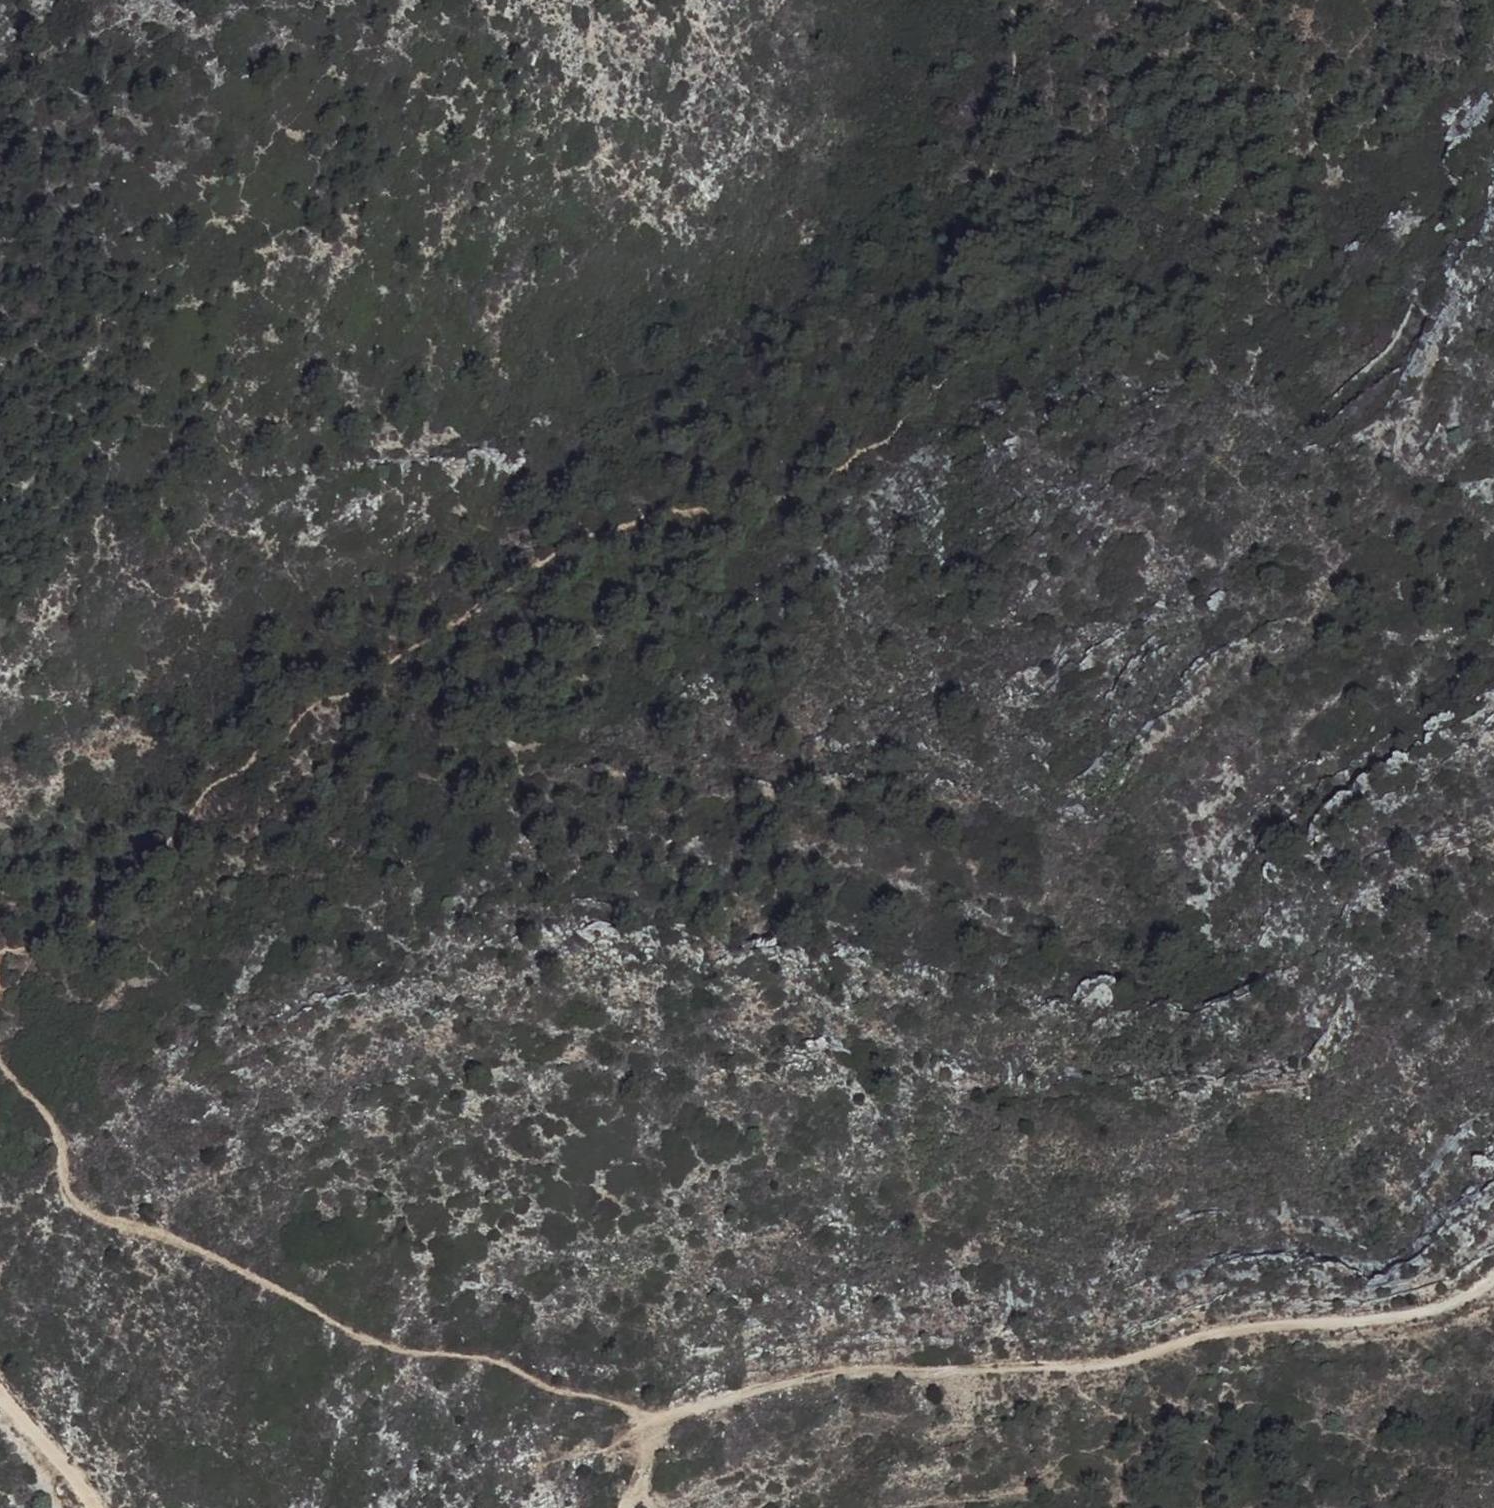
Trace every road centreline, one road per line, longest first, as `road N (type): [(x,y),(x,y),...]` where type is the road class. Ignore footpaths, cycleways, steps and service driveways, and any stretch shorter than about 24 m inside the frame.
road 1 (track): [(1493,1278),(1465,1298),(1416,1313),(1232,1330),(1108,1366),(832,1373),(745,1391),(663,1417),(653,1428)]
road 2 (track): [(95,1507),(0,1392)]

